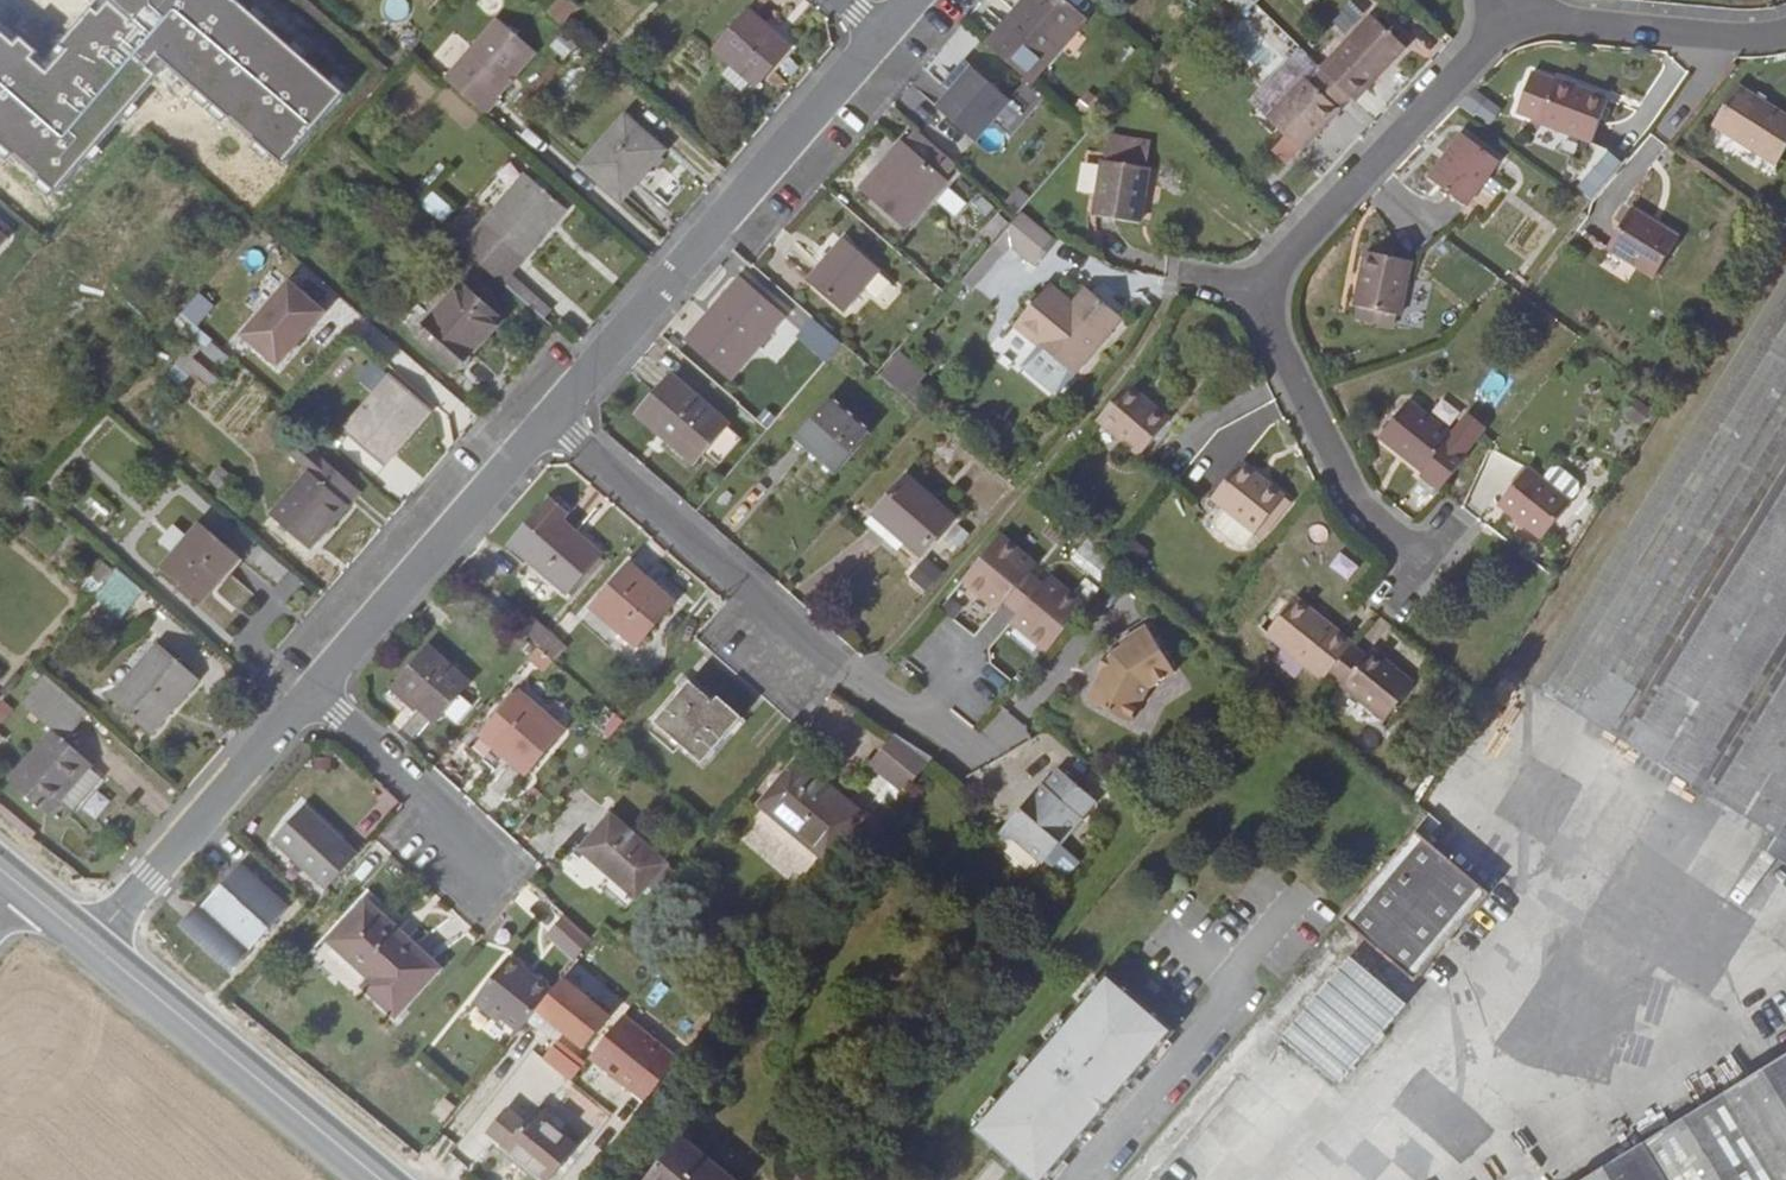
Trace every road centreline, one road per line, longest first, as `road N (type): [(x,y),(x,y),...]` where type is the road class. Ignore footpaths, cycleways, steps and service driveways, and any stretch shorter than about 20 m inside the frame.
road 1 (residential): [(1520,27),(1460,67),(1278,262),(1265,310),(1355,493),(1452,581)]
road 2 (residential): [(550,415),(825,655),(976,746)]
road 3 (residential): [(550,415),(882,33)]
road 4 (primary): [(89,946),(379,1179)]
road 5 (residential): [(313,689),(550,415)]
road 6 (residential): [(89,946),(313,689)]
road 7 (residential): [(1785,37),(1581,21),(1520,27)]
road 8 (residential): [(313,689),(503,869)]

